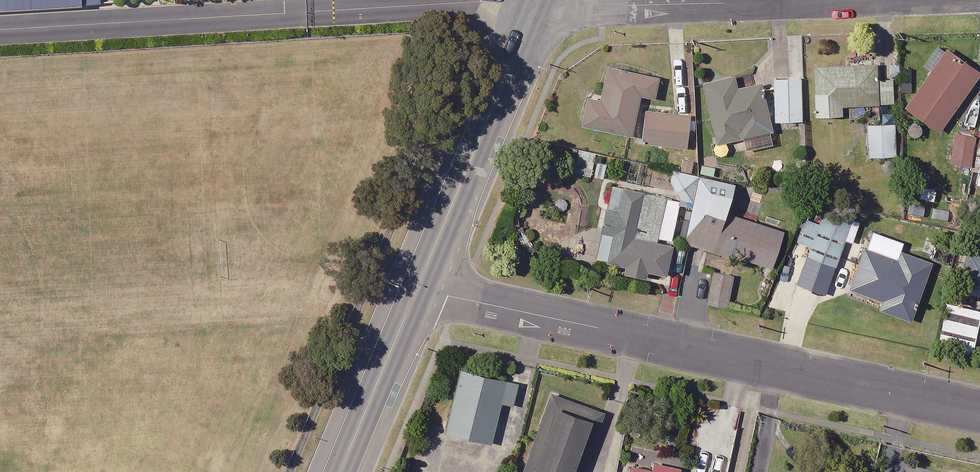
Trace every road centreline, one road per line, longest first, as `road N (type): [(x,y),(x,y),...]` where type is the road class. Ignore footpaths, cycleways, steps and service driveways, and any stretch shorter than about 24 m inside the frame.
road 1 (residential): [(416,289),(979,412)]
road 2 (secondary): [(538,0),(416,289)]
road 3 (residential): [(568,0),(606,8),(823,0)]
road 4 (secondary): [(416,289),(339,471)]

